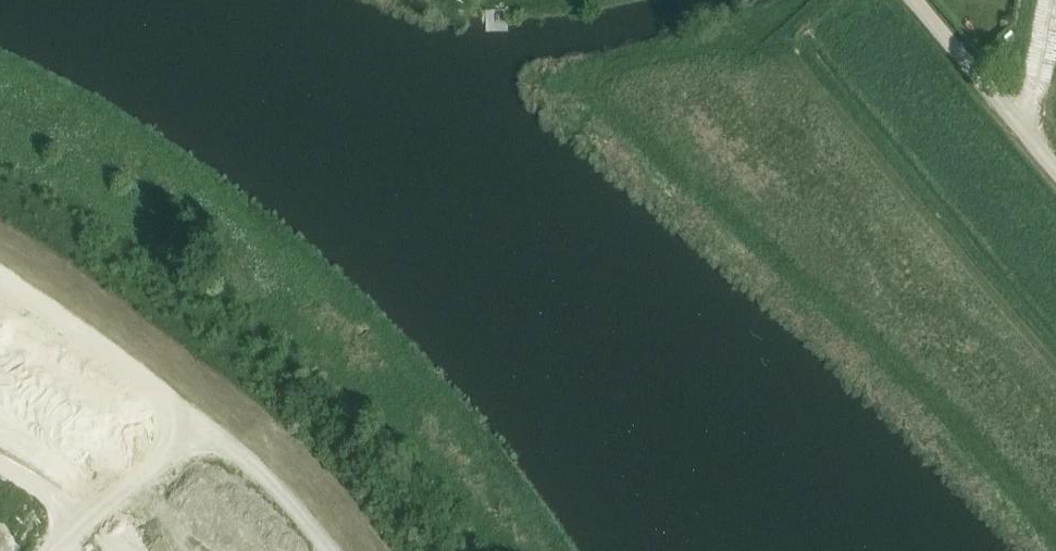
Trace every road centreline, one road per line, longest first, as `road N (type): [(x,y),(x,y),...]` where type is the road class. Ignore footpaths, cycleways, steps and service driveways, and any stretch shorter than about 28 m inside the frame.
road 1 (unclassified): [(1055,178),(909,0)]

